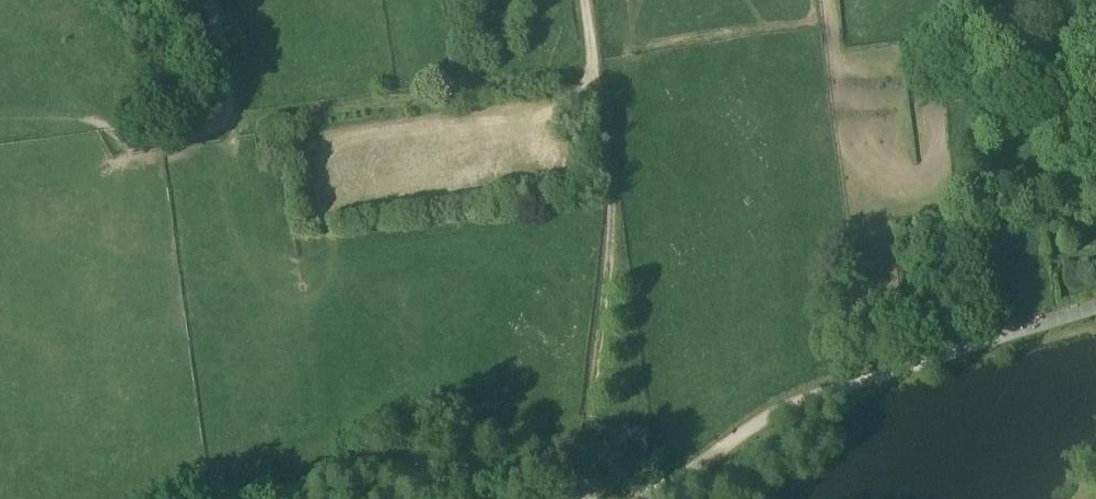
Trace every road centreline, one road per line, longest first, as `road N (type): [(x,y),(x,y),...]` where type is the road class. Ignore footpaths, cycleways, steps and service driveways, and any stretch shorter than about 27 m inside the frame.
road 1 (track): [(581,480),(615,220),(581,0)]
road 2 (track): [(268,498),(412,460),(581,480)]

